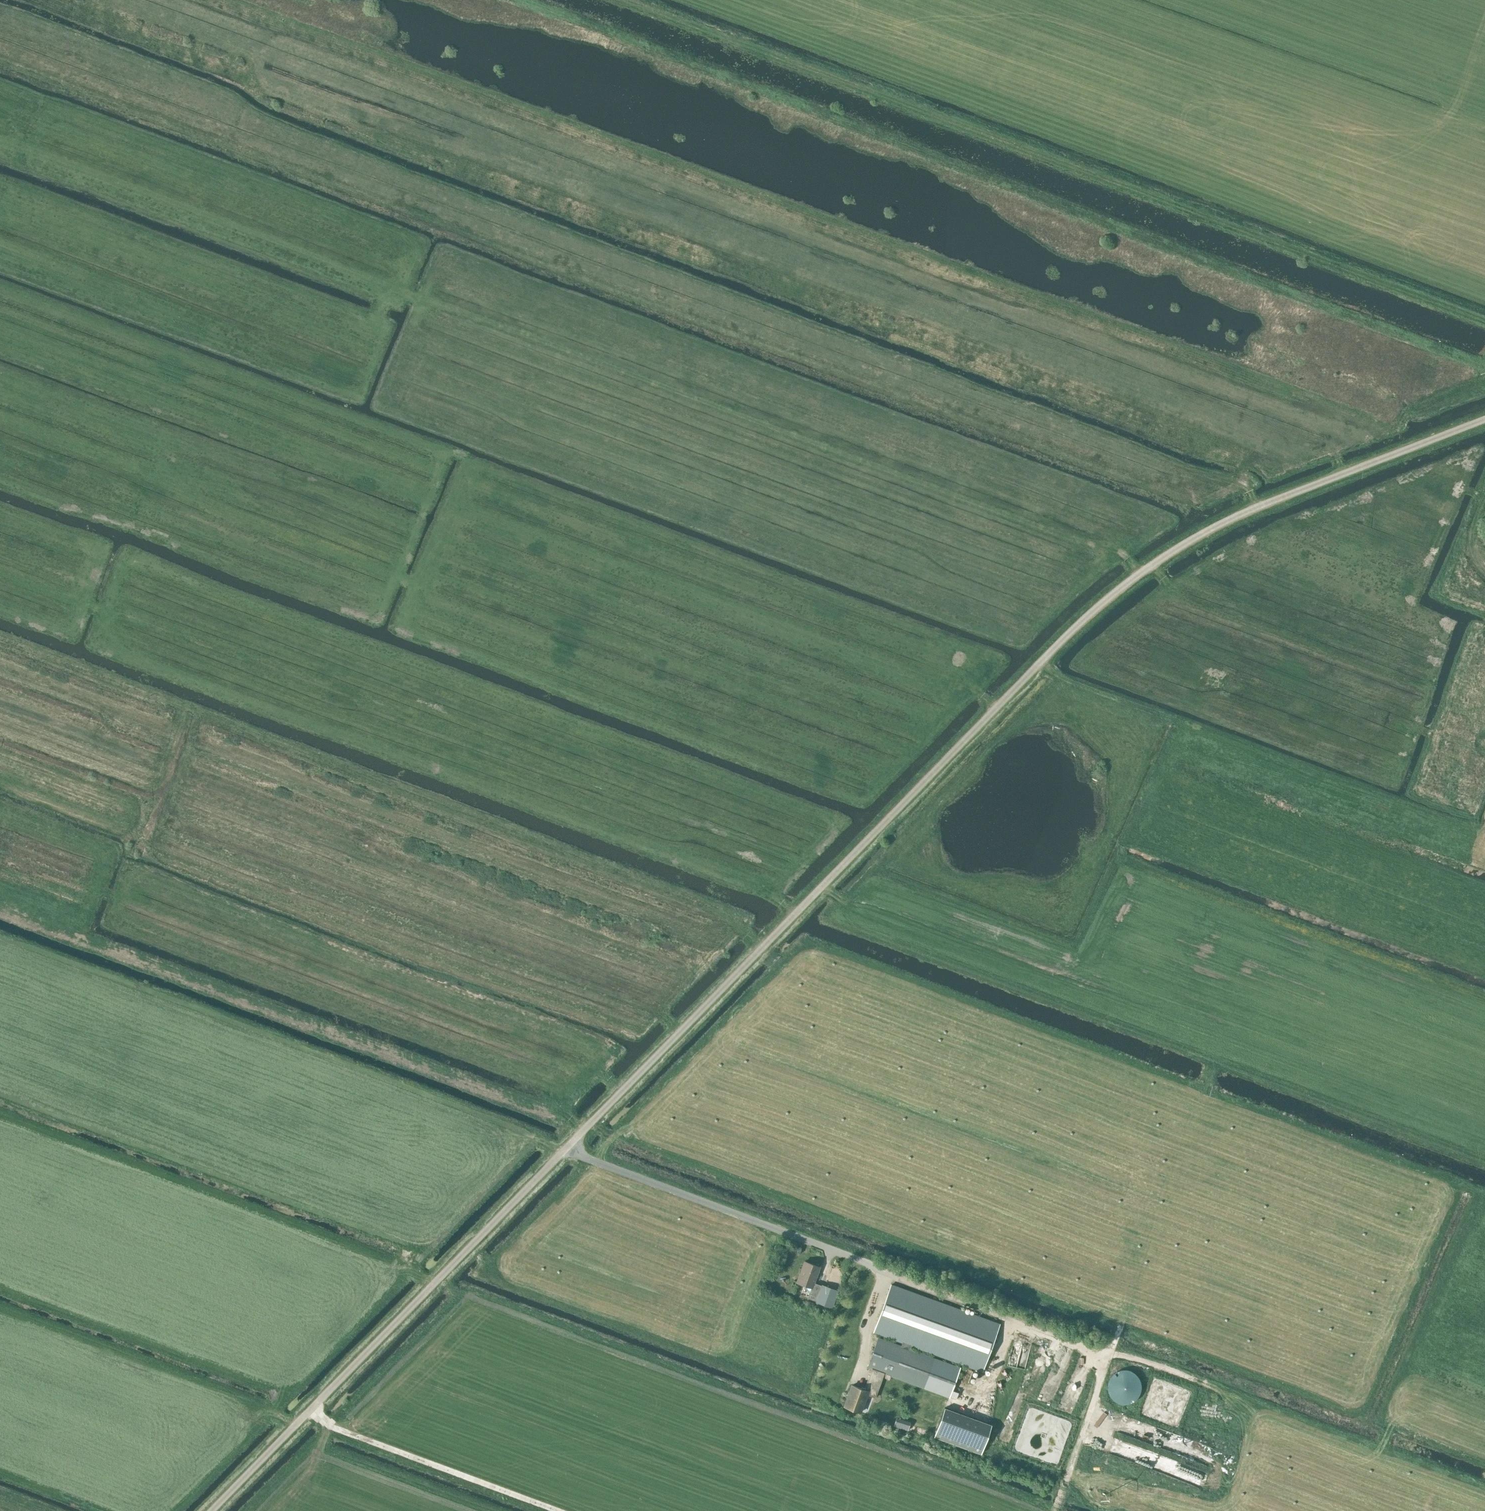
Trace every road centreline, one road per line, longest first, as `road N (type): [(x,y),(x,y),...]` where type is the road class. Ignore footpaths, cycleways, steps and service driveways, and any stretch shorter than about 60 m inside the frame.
road 1 (unclassified): [(213,1510),(1074,628),(1158,562),(1233,518),(1484,420)]

